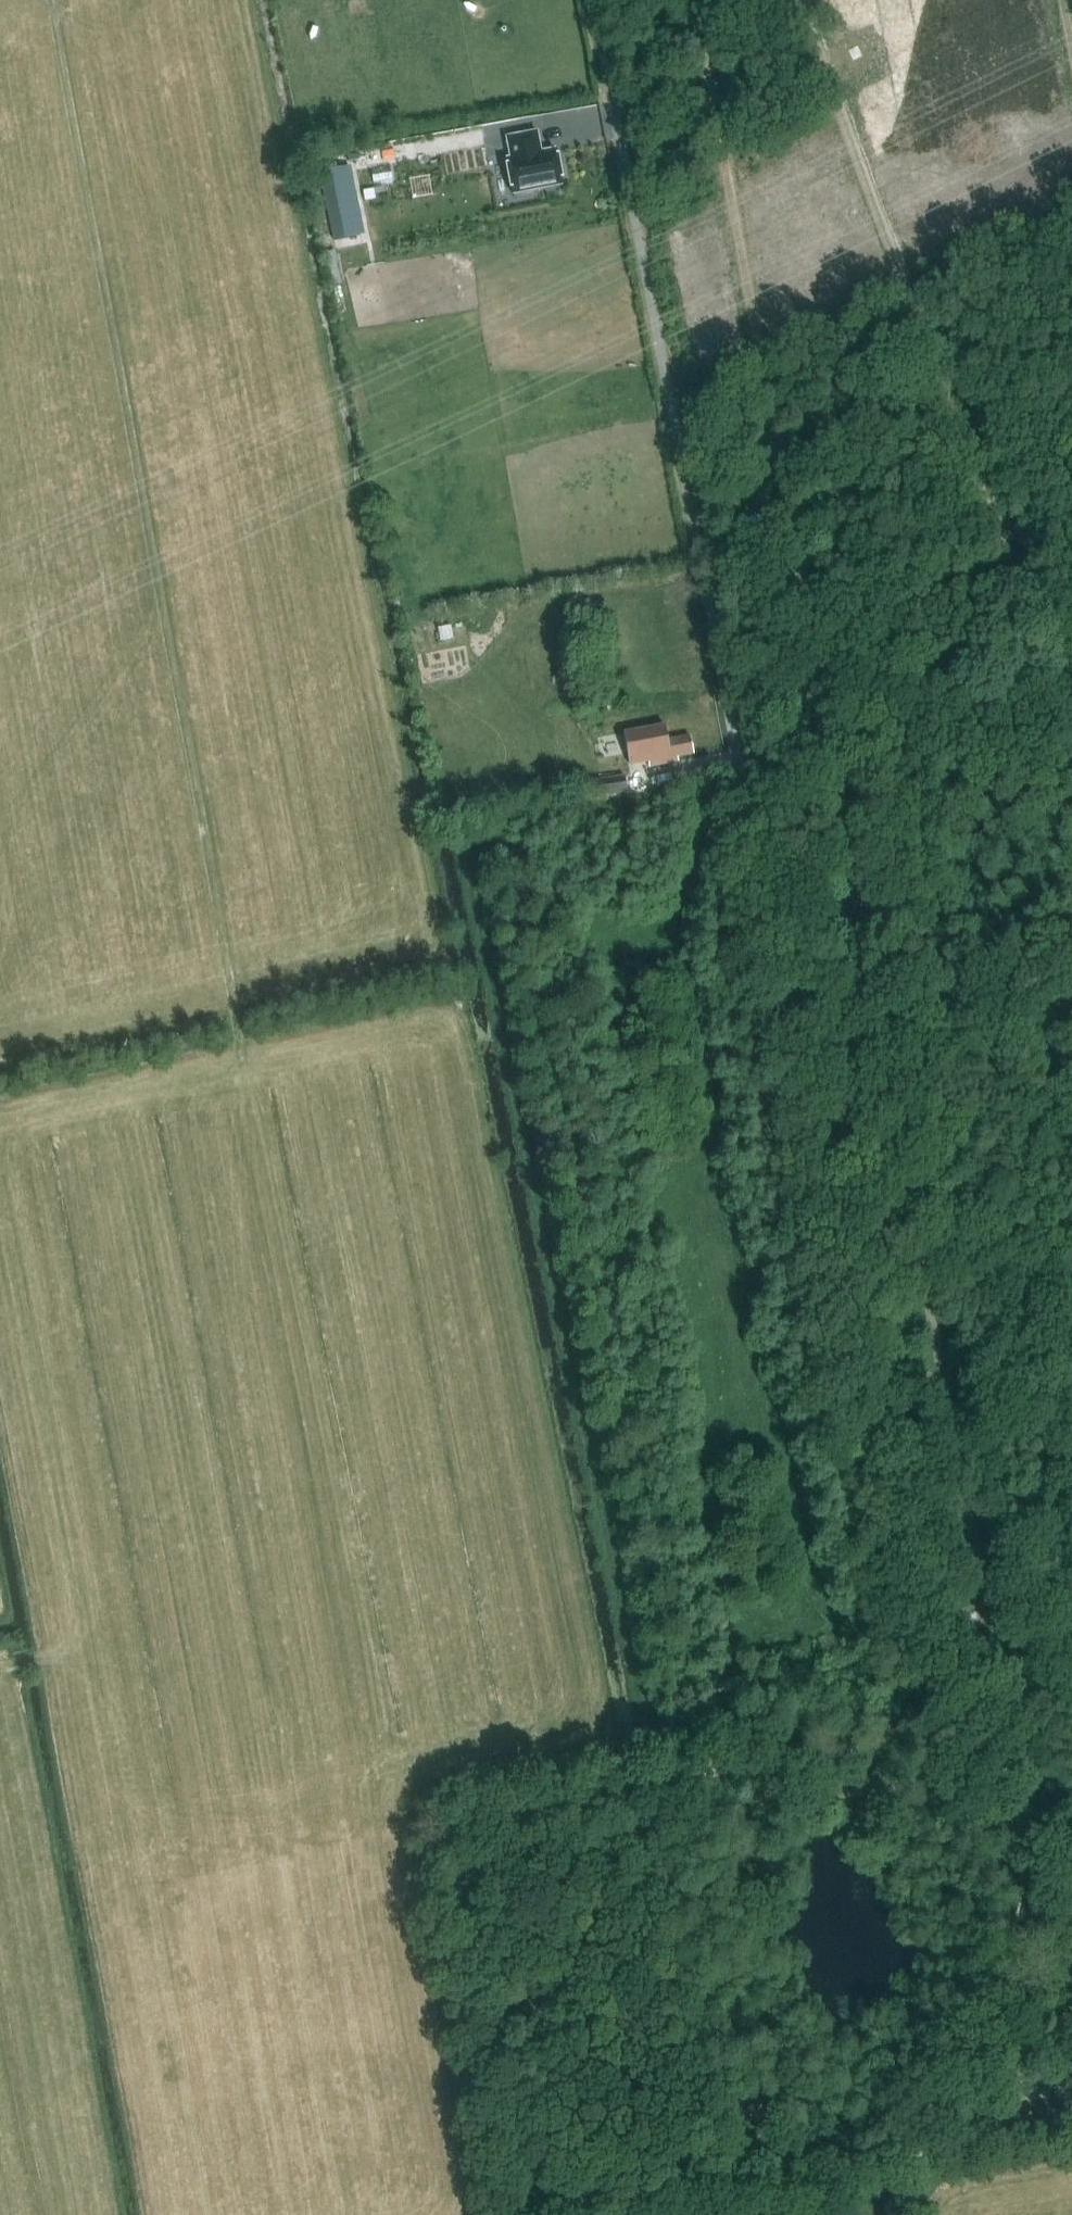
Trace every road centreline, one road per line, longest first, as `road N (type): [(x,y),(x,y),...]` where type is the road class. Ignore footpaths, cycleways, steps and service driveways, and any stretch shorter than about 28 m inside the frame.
road 1 (unclassified): [(745,792),(592,0)]

